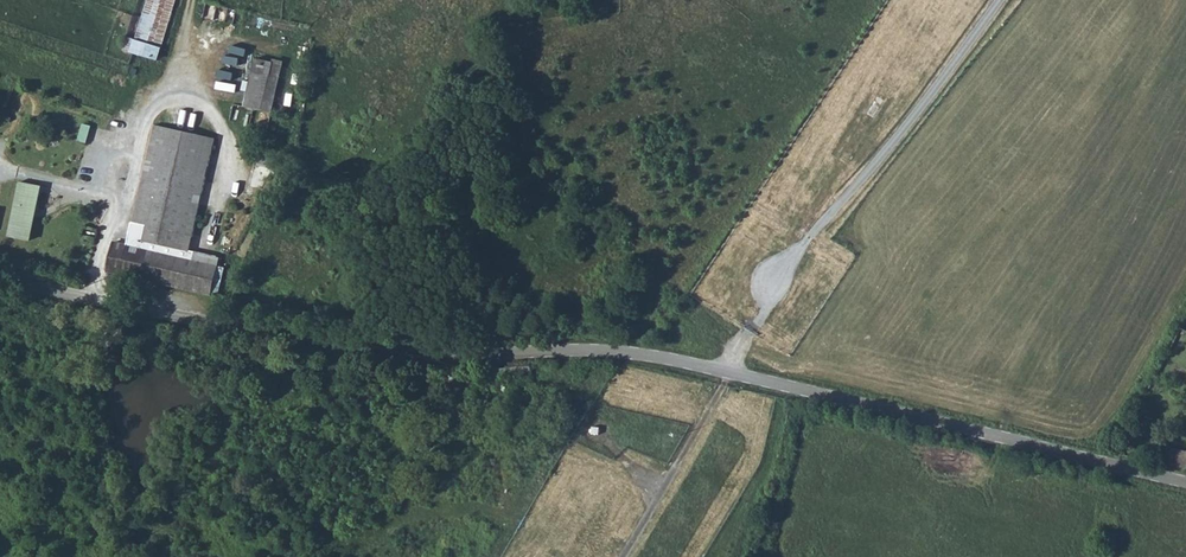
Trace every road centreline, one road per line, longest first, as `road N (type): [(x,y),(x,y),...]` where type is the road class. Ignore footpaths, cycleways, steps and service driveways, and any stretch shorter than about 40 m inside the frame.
road 1 (unclassified): [(1185,483),(611,350),(394,350),(216,325),(0,275)]
road 2 (track): [(97,297),(101,242),(182,57),(197,0)]
road 3 (track): [(622,556),(752,332)]

